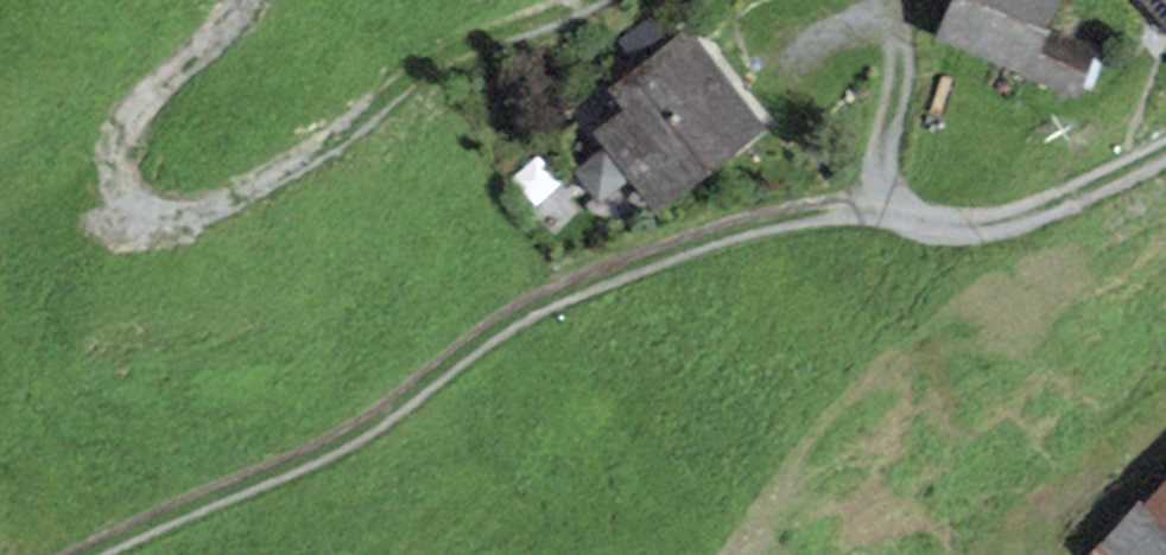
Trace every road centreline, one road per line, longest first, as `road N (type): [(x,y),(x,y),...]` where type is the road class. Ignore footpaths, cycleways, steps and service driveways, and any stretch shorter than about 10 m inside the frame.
road 1 (track): [(97,554),(374,424),(500,327),(598,274),(858,196)]
road 2 (track): [(575,0),(453,54),(344,138),(219,204),(164,212),(133,193),(122,155),(134,114),(245,0)]
road 3 (track): [(1165,149),(963,233),(858,196),(893,48),(891,0)]

